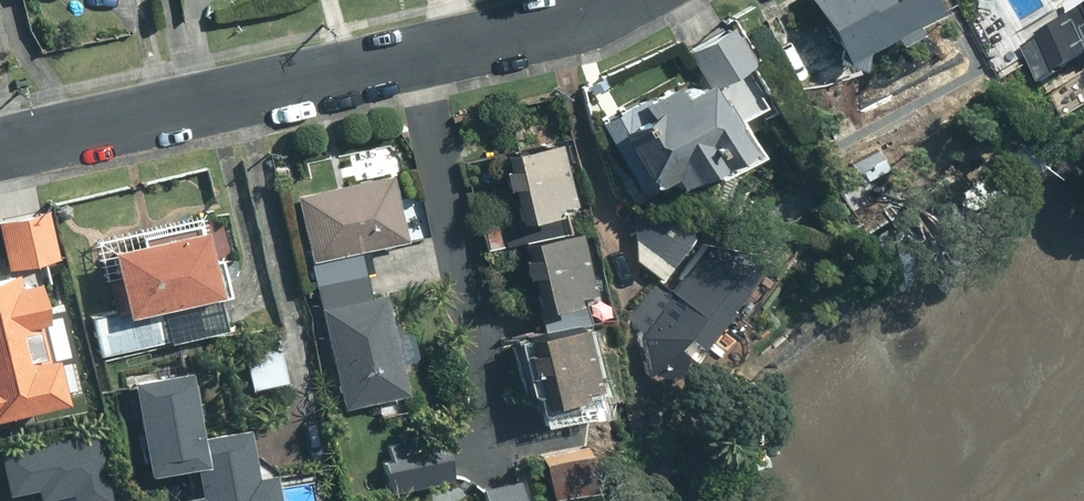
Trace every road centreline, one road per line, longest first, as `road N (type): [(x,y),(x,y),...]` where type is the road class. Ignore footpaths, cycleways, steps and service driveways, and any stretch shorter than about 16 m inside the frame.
road 1 (residential): [(0,148),(550,28),(621,0)]

